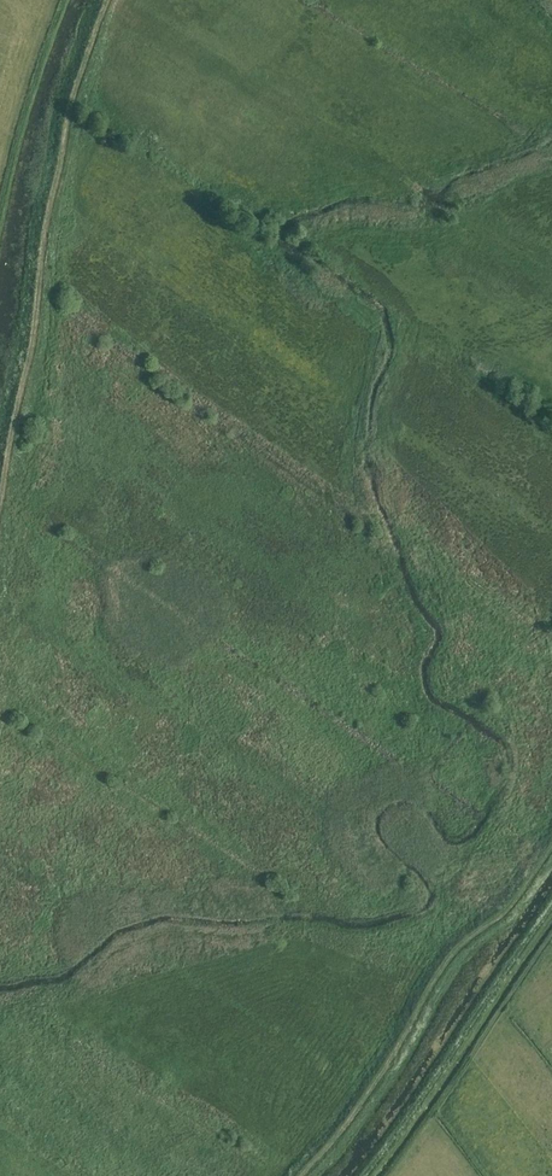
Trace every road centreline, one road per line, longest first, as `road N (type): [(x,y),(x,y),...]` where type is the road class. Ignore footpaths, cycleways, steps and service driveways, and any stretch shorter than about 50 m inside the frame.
road 1 (track): [(367,1175),(551,906)]

